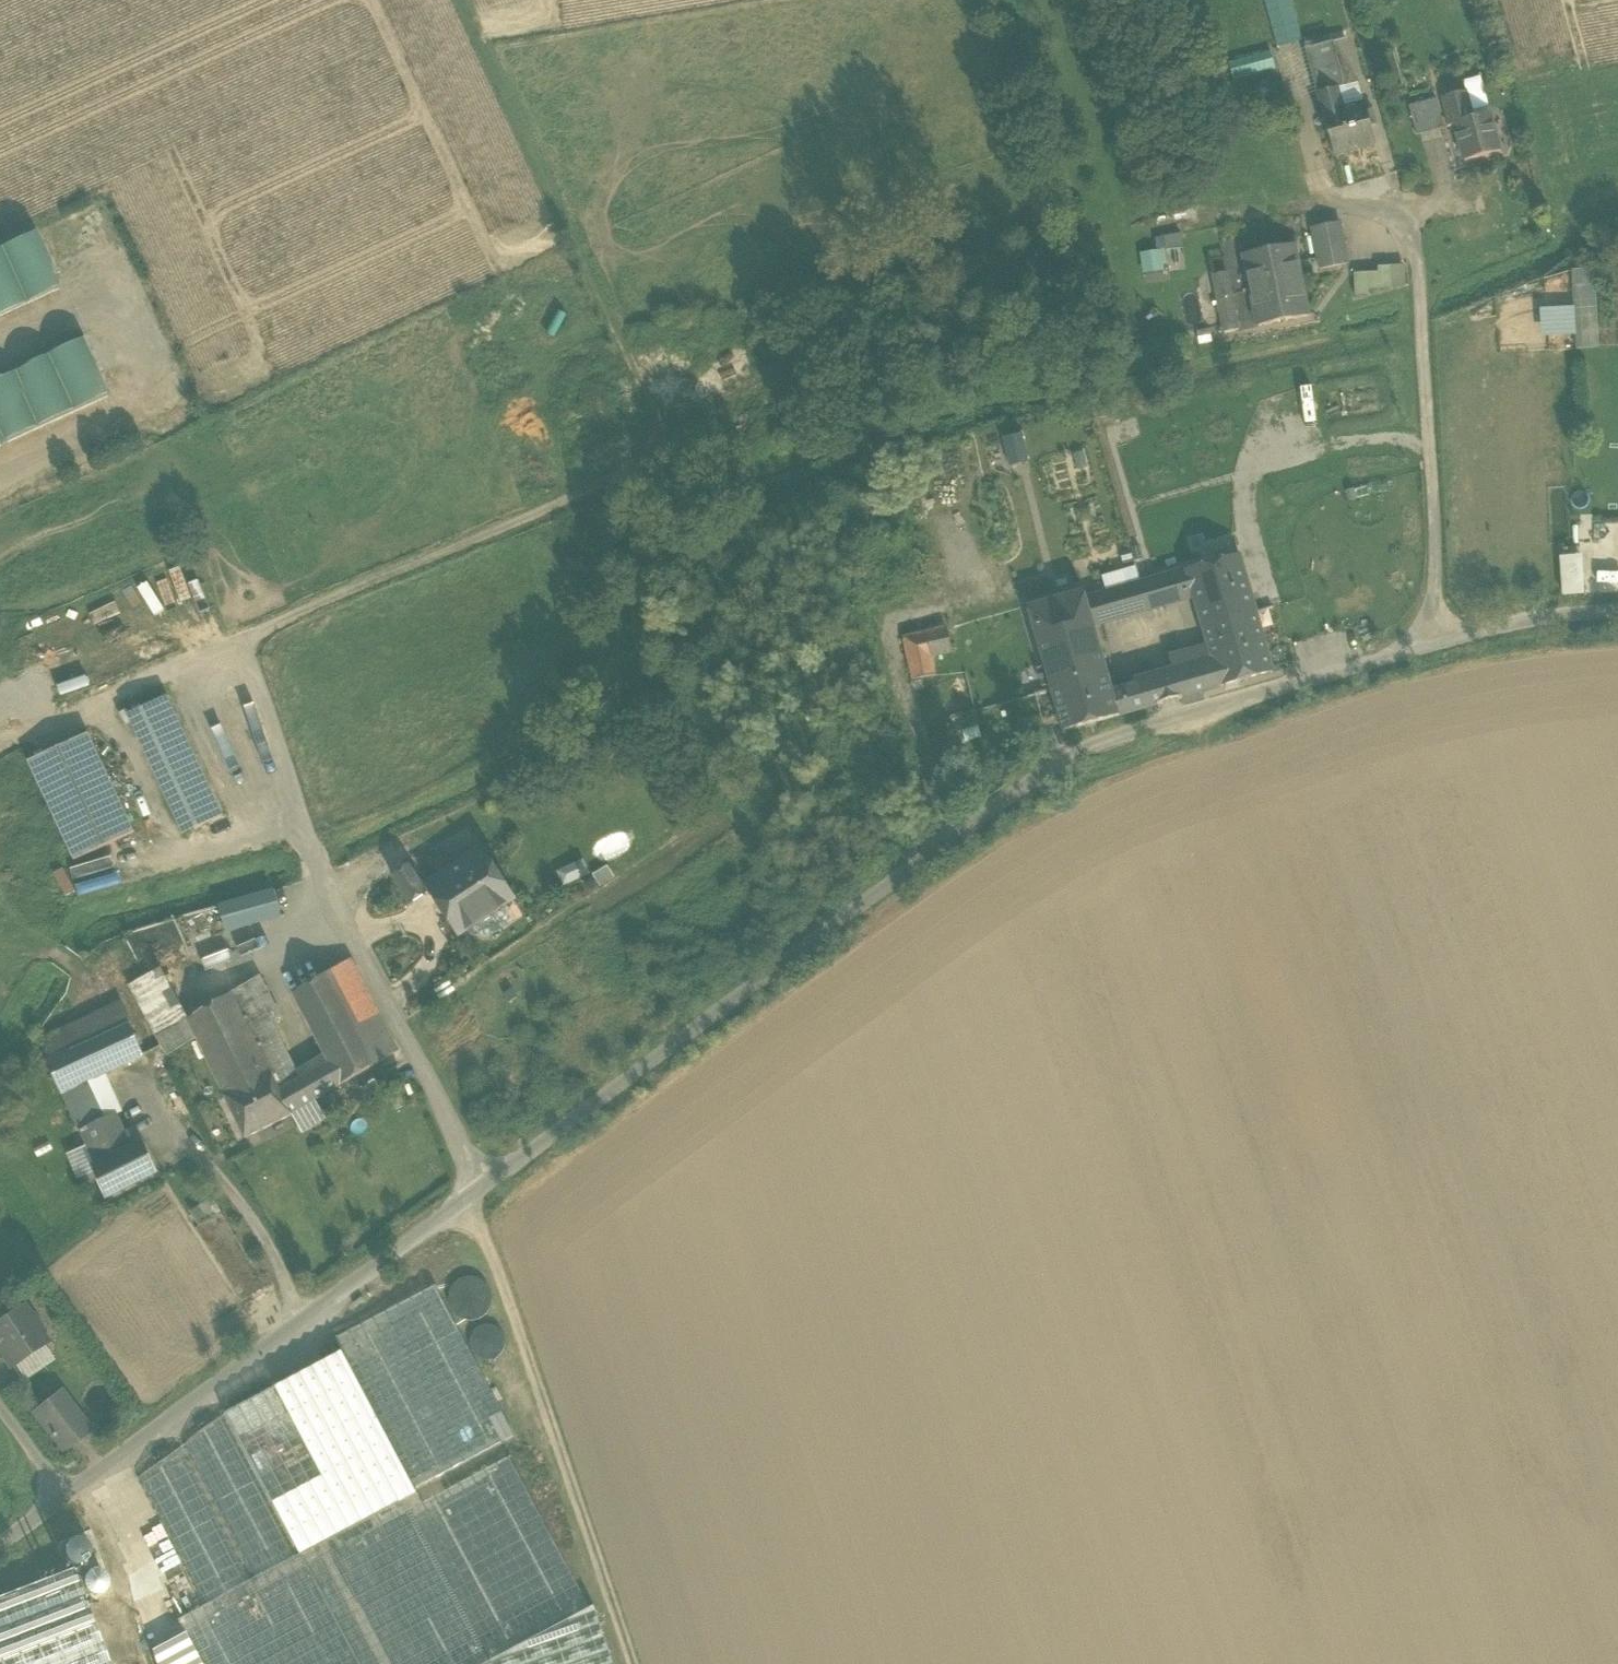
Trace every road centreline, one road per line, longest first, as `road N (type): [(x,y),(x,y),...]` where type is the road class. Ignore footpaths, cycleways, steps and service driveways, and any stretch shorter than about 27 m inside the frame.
road 1 (unclassified): [(65,1495),(473,1196),(939,834),(1064,753),(1445,636),(1617,609)]
road 2 (track): [(473,1196),(634,1663)]
road 3 (track): [(1445,636),(1410,214)]

